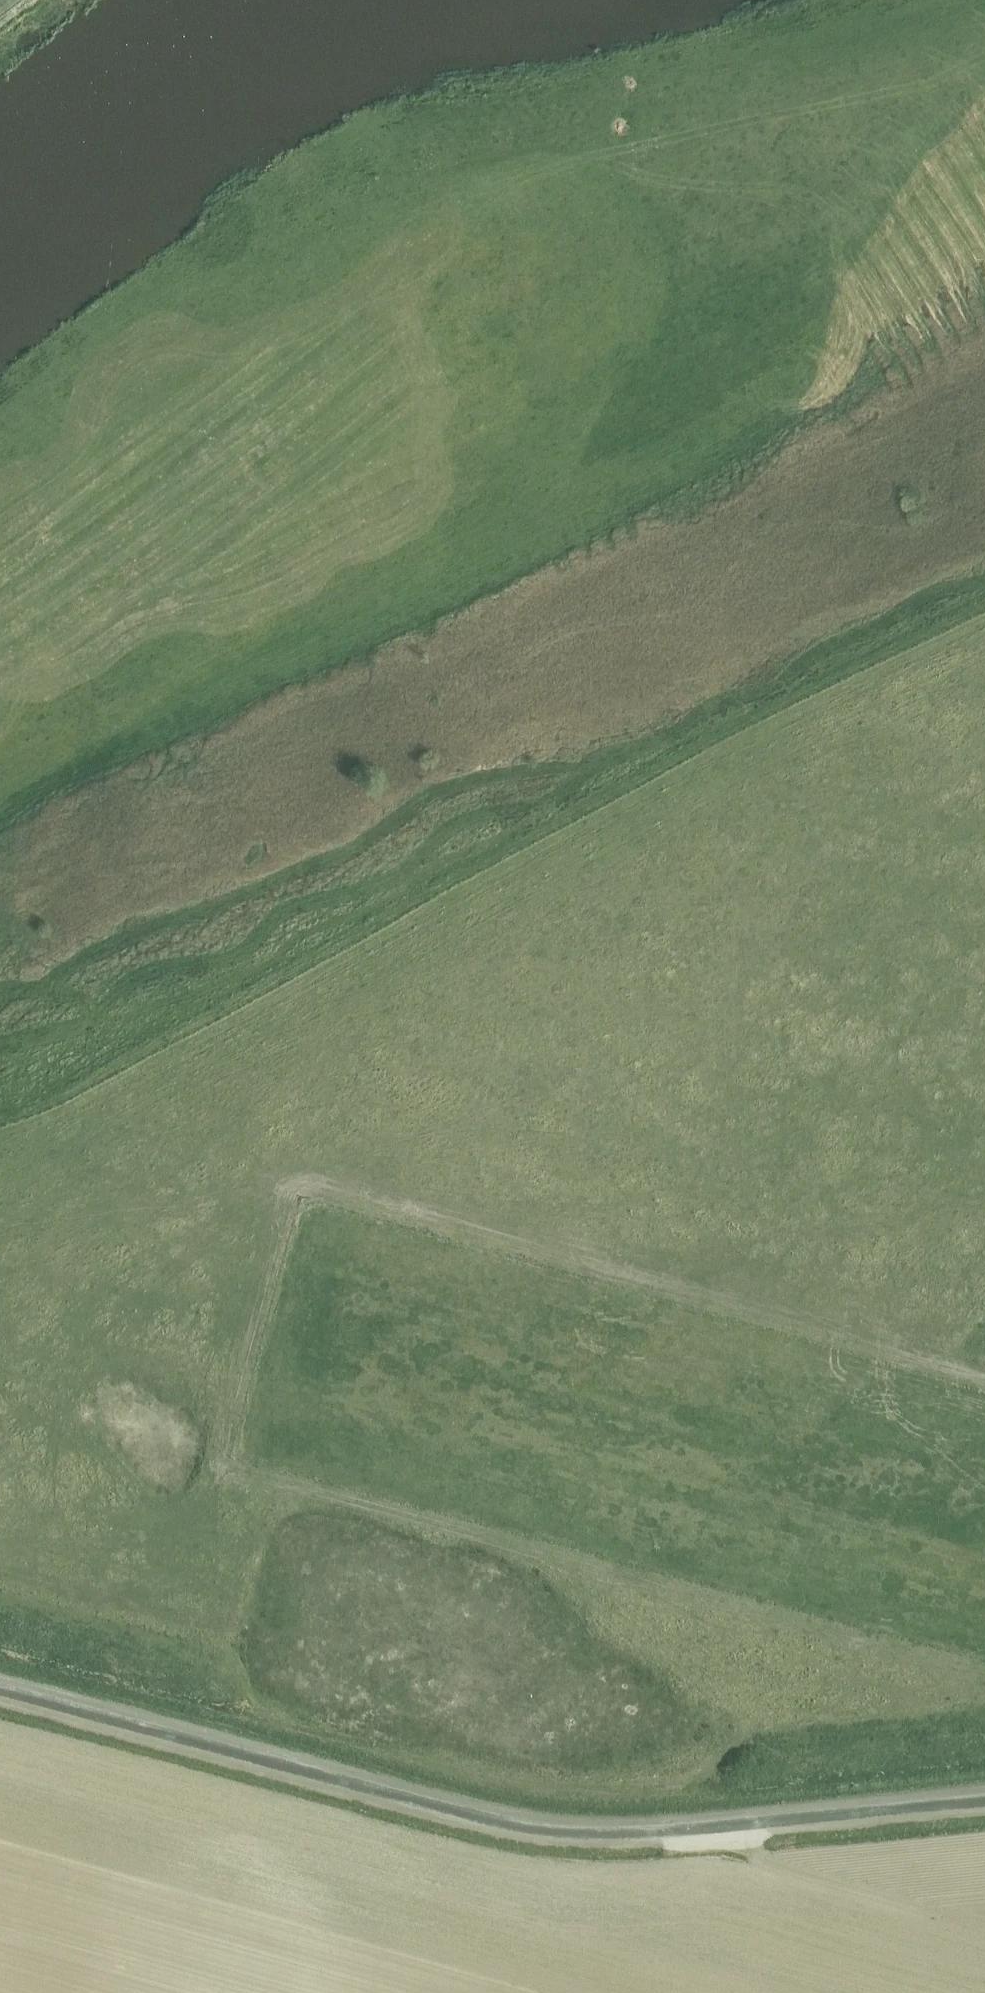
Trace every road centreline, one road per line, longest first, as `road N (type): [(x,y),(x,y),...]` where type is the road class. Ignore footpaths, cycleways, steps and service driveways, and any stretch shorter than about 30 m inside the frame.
road 1 (unclassified): [(0,1691),(537,1829),(660,1831),(984,1800)]

